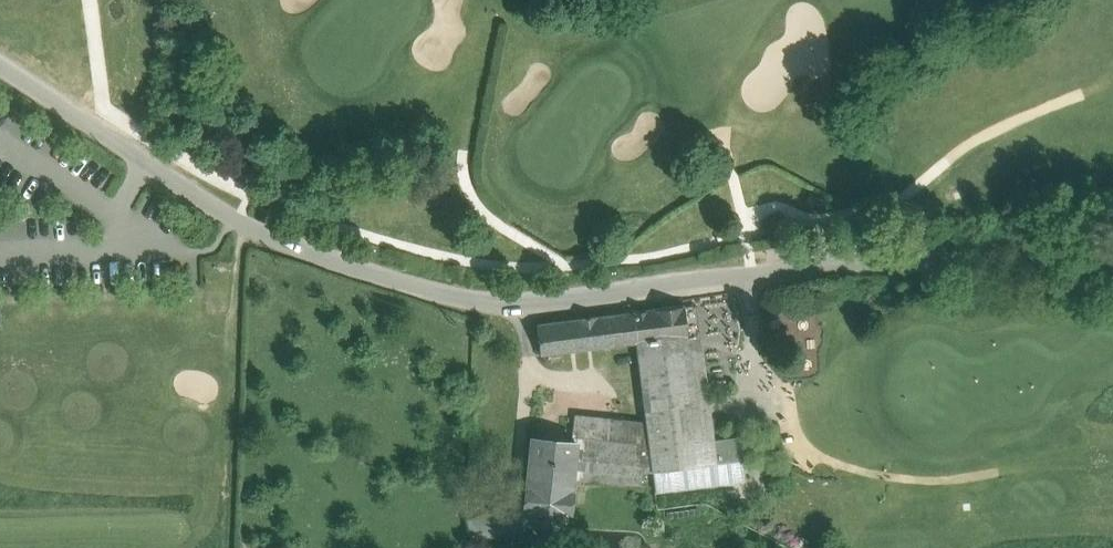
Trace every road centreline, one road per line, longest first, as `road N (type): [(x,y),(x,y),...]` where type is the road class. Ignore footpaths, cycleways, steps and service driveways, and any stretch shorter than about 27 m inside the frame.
road 1 (unclassified): [(1112,268),(960,255),(524,303),(465,299),(297,247),(238,220),(0,67)]

